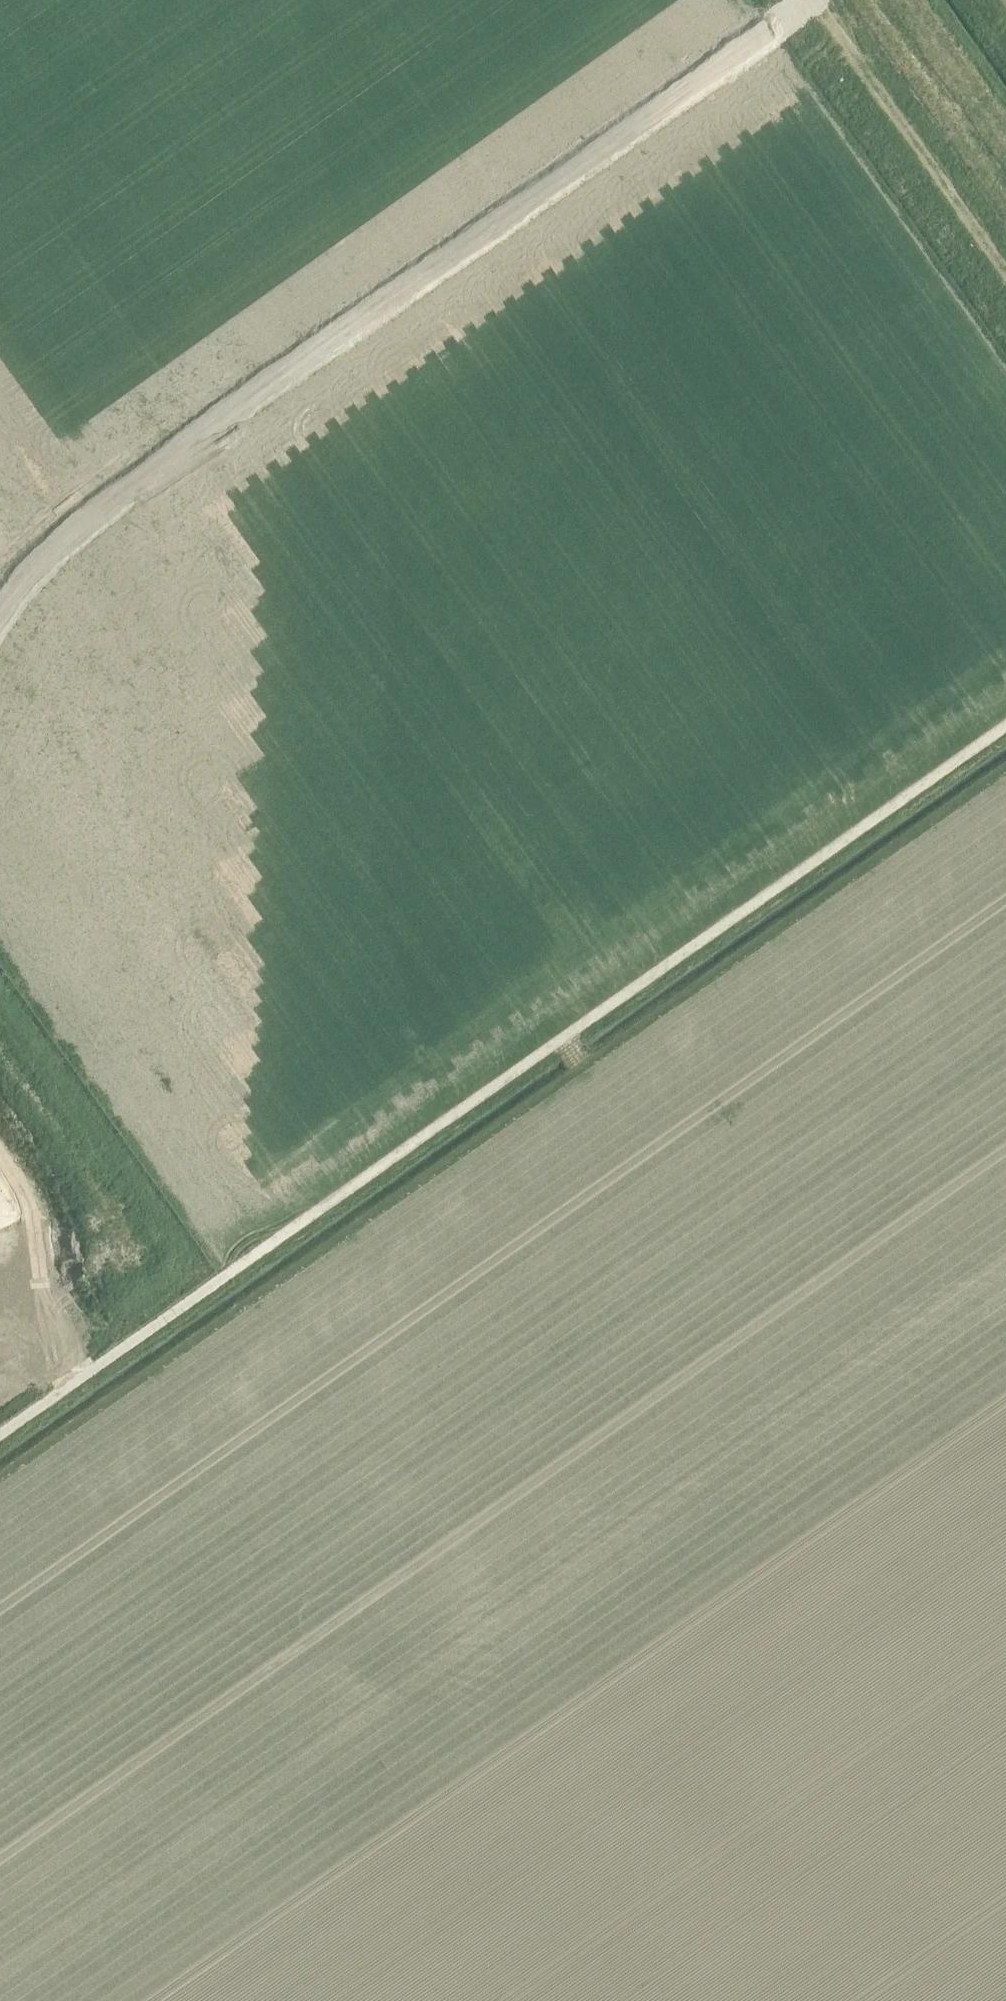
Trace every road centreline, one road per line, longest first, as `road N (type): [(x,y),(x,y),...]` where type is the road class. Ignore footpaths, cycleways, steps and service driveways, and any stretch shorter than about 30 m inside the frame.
road 1 (track): [(1005,721),(0,1438)]
road 2 (residential): [(0,611),(39,561),(816,0)]
road 3 (unclassified): [(1005,161),(894,0)]

